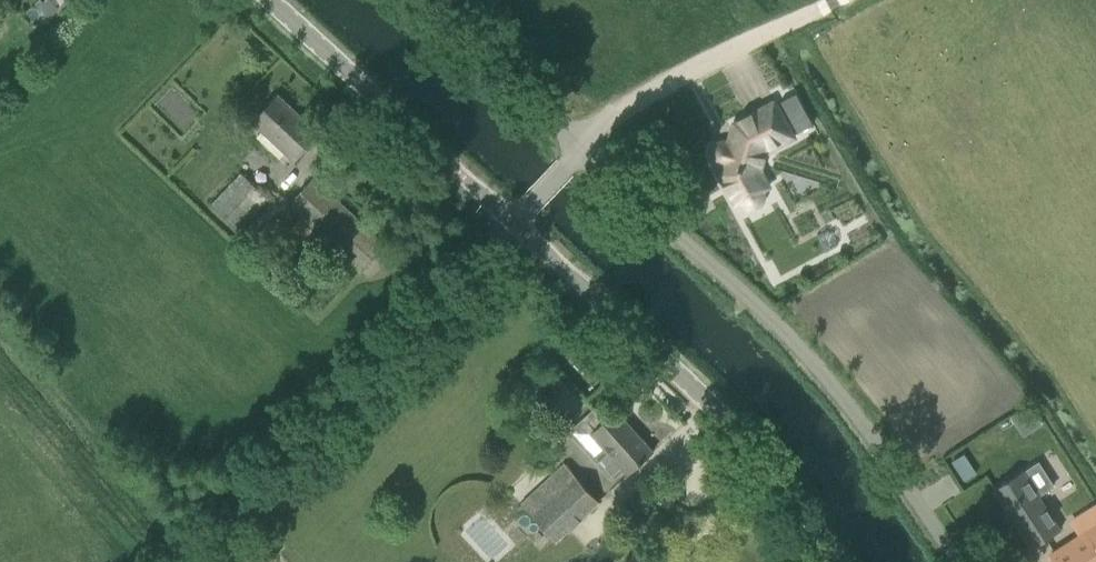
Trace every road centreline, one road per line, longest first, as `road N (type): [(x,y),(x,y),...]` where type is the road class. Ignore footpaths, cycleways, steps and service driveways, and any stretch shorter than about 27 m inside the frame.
road 1 (unclassified): [(967,561),(929,500),(804,343),(582,151)]
road 2 (tertiary): [(847,561),(758,442),(515,223)]
road 3 (track): [(515,223),(186,561)]
road 4 (tertiary): [(515,223),(271,0)]
road 5 (unclassified): [(582,151),(613,116),(837,0)]
road 6 (unclassified): [(582,151),(421,0)]

